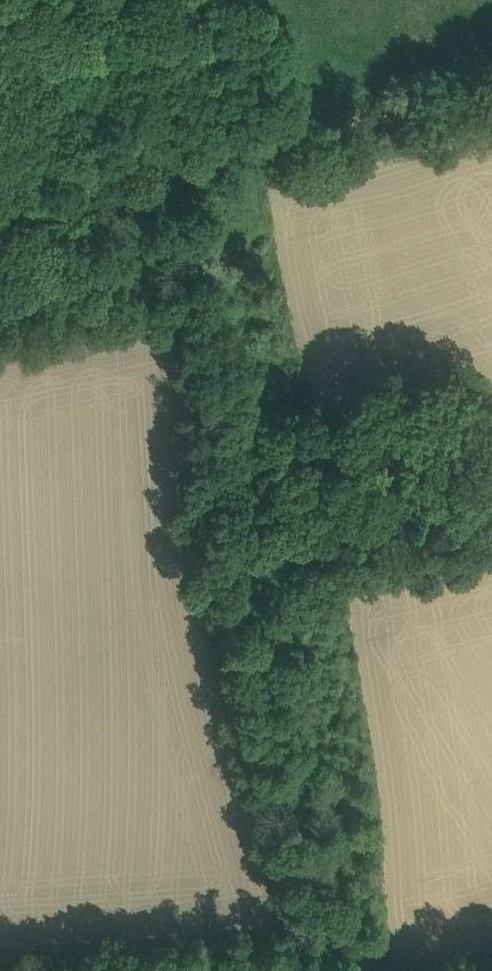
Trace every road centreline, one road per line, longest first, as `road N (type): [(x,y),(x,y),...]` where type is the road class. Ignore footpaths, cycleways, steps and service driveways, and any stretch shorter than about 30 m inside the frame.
road 1 (track): [(491,94),(0,212)]

